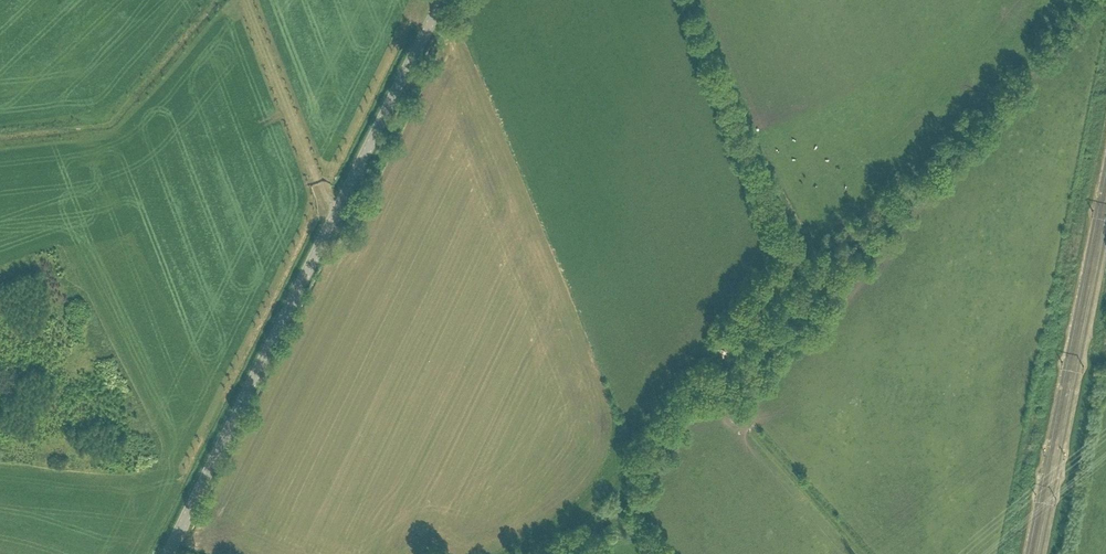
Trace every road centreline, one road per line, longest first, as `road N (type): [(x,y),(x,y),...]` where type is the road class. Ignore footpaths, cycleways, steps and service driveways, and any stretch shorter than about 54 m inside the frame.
road 1 (track): [(862,553),(753,431),(725,388),(734,352),(794,272),(802,246),(695,0)]
road 2 (tertiary): [(167,553),(441,0)]
road 3 (track): [(729,398),(694,406),(603,521),(558,553)]
road 4 (track): [(245,0),(334,217)]

